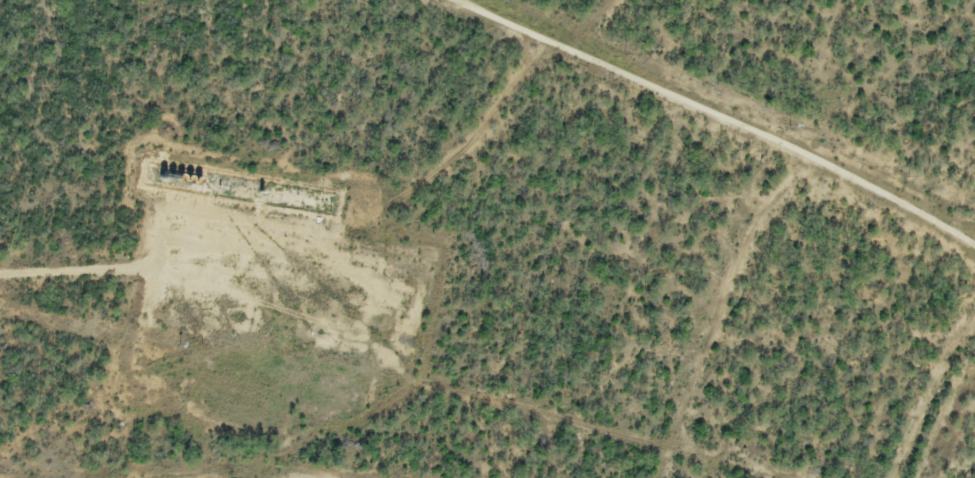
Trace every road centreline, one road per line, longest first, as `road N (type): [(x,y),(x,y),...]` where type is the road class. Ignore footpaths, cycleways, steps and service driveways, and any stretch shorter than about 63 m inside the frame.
road 1 (residential): [(974,250),(758,136),(446,0)]

